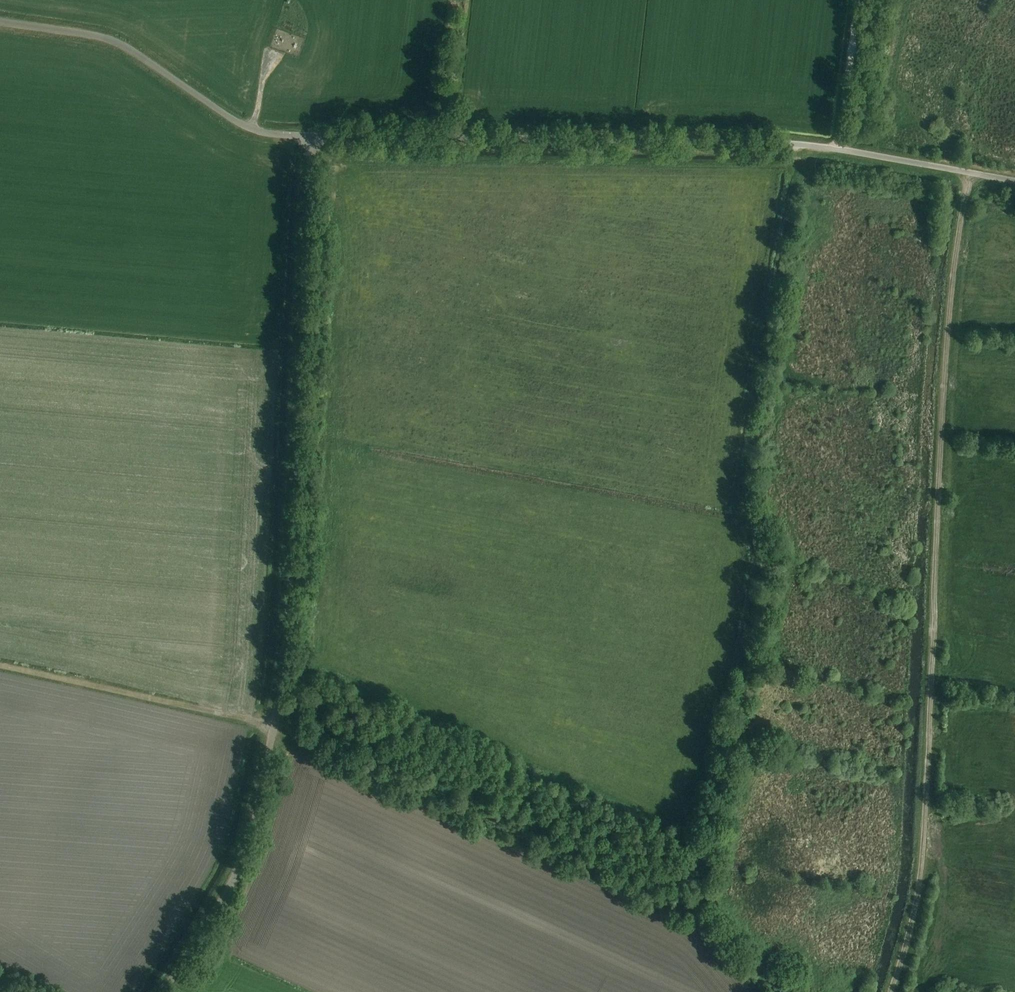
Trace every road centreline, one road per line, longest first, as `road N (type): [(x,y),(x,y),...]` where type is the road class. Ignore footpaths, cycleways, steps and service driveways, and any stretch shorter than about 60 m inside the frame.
road 1 (unclassified): [(164,991),(226,895),(250,838),(282,693),(314,136)]
road 2 (track): [(890,991),(912,924),(923,841),(946,355),(972,173)]
road 3 (track): [(797,144),(742,474),(759,571),(692,912)]
road 4 (unclassified): [(840,149),(314,136)]
road 5 (track): [(273,726),(692,912)]
road 6 (unclassified): [(314,136),(253,130),(119,42),(0,21)]
road 7 (unclassified): [(840,149),(1014,180)]
road 8 (track): [(857,0),(840,149)]

